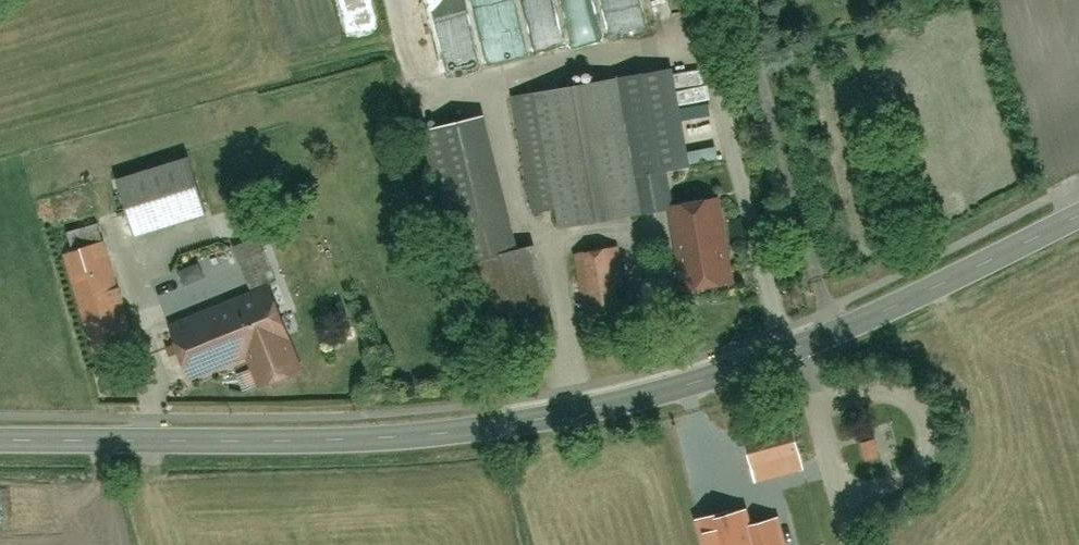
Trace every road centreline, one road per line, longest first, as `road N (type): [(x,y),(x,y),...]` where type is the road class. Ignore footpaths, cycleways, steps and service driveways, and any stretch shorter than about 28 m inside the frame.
road 1 (tertiary): [(795,348),(590,410),(446,432),(0,442)]
road 2 (tertiary): [(1078,213),(970,274),(795,348)]
road 3 (residential): [(847,544),(795,348)]

